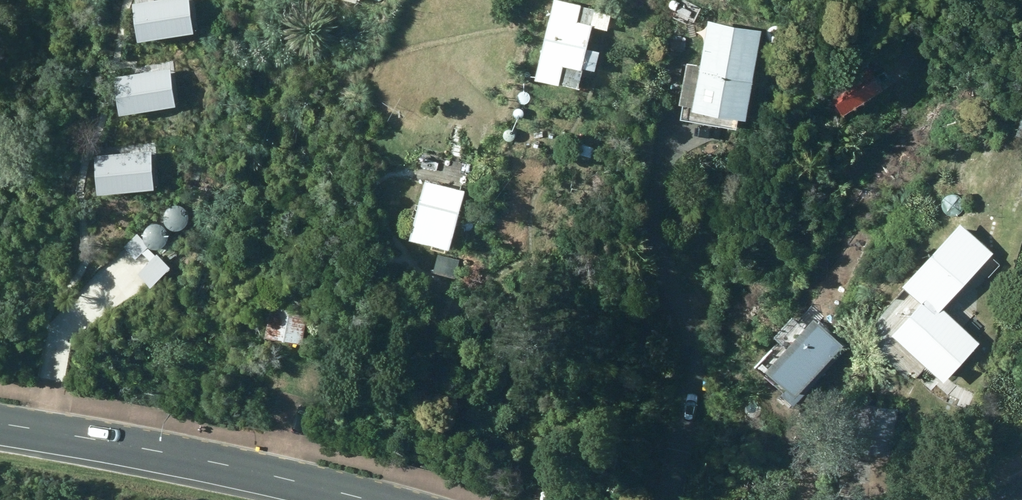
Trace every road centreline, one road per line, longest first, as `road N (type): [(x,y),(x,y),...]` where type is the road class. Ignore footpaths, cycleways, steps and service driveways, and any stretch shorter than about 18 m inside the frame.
road 1 (secondary): [(364,499),(0,424)]

